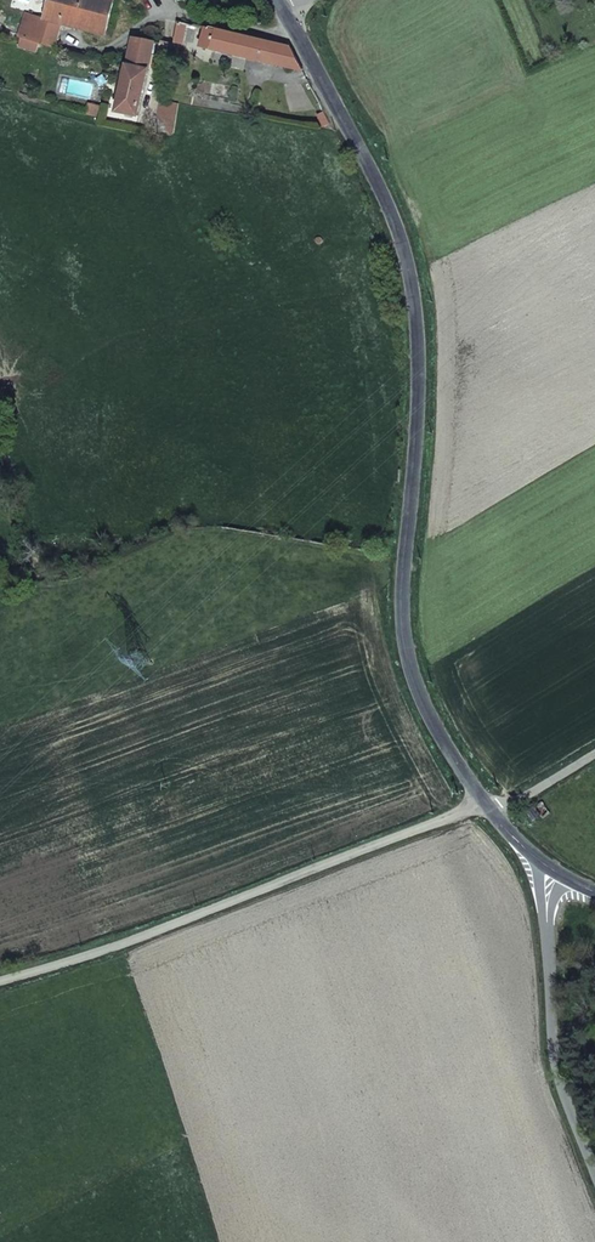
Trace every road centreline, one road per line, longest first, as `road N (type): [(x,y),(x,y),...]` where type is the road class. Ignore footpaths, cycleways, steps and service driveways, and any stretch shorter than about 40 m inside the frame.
road 1 (secondary): [(292,18),(392,202),(405,267),(421,356),(396,627),(418,702),(552,877)]
road 2 (unclassified): [(552,877),(550,1050),(594,1164)]

